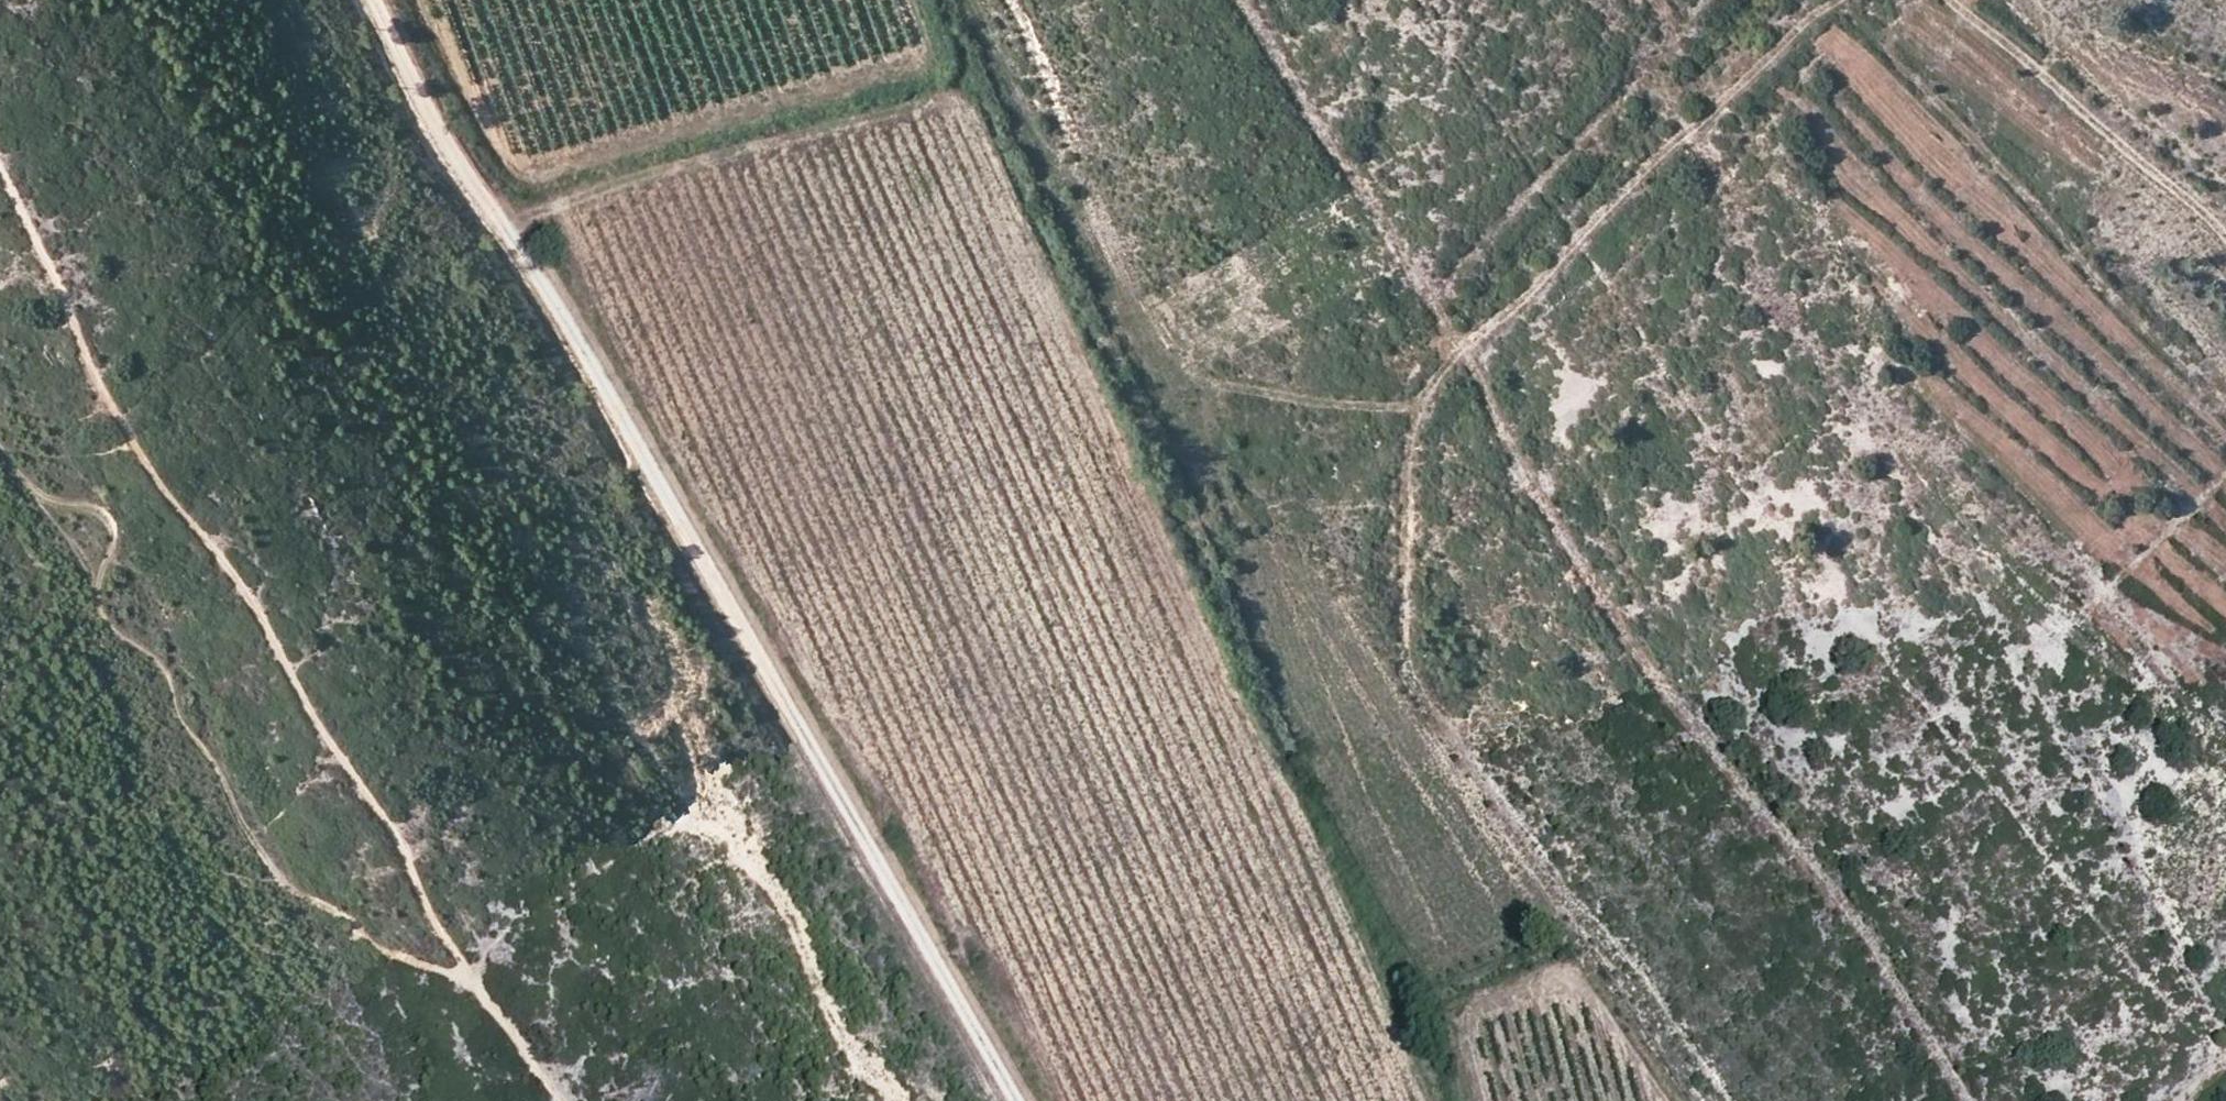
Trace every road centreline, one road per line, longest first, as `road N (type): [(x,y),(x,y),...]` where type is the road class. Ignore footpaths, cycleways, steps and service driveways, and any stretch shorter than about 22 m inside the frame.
road 1 (track): [(368,0),(490,197),(1010,1100)]
road 2 (track): [(2225,237),(1951,0)]

